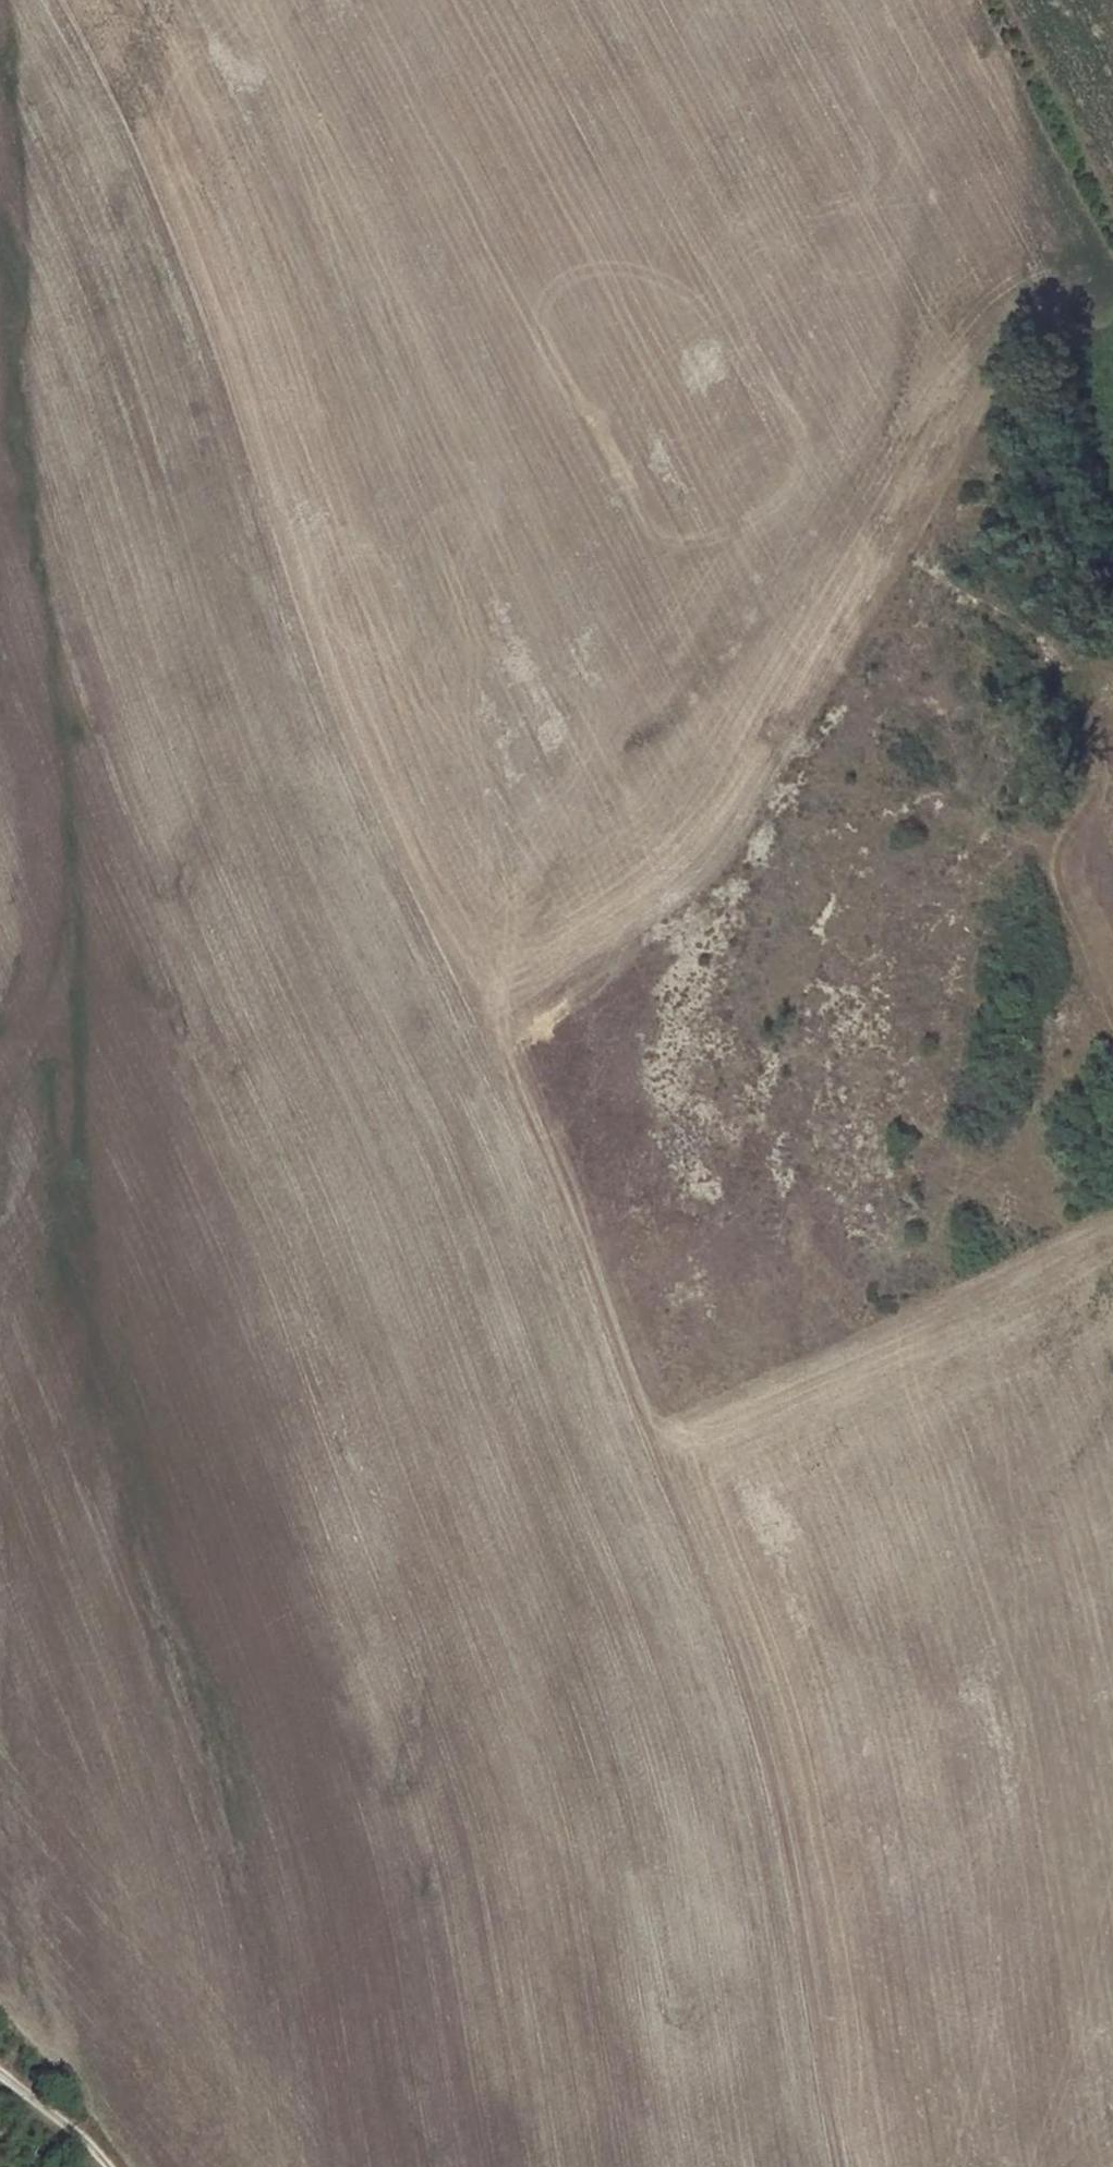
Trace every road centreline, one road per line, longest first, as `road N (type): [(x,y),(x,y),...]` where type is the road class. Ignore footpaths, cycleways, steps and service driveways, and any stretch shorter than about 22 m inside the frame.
road 1 (track): [(844,2166),(779,1792),(730,1622),(559,1178),(551,1117),(564,1069),(651,982)]
road 2 (track): [(106,2166),(81,2138),(0,2079)]

